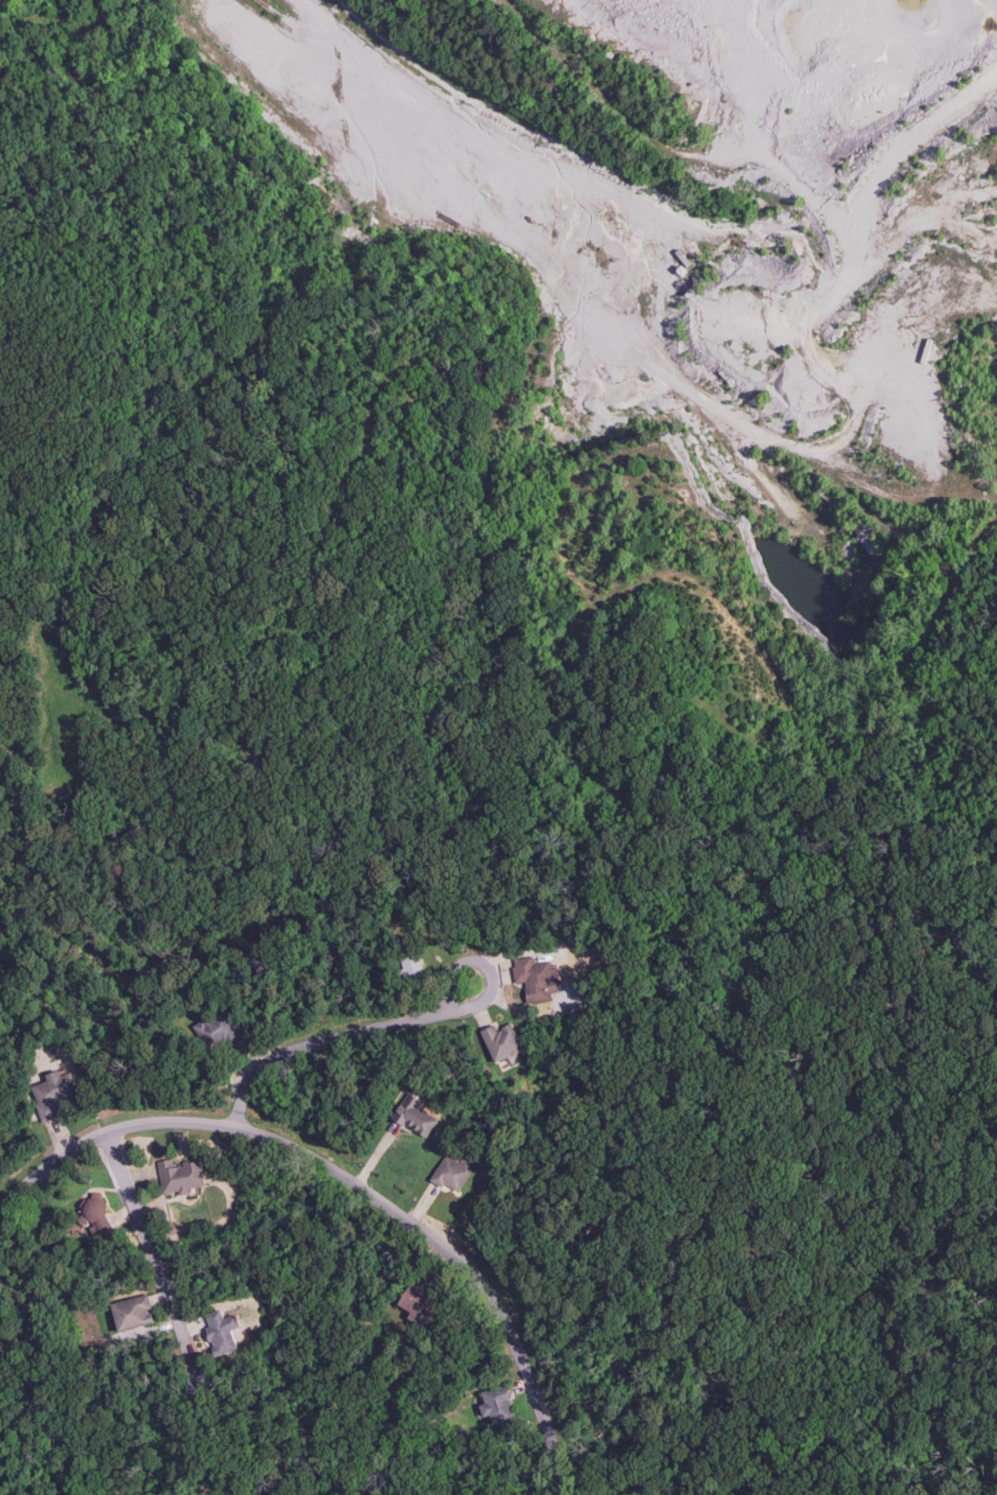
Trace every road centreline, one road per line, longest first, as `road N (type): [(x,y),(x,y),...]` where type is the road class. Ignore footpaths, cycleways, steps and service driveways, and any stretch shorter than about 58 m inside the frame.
road 1 (residential): [(566,1494),(559,1442),(493,1280),(281,1140),(234,1126),(140,1122),(51,1162),(0,1208)]
road 2 (residential): [(234,1126),(258,1061),(298,1043),(442,1016),(477,984)]
road 3 (residential): [(190,1357),(108,1132)]

